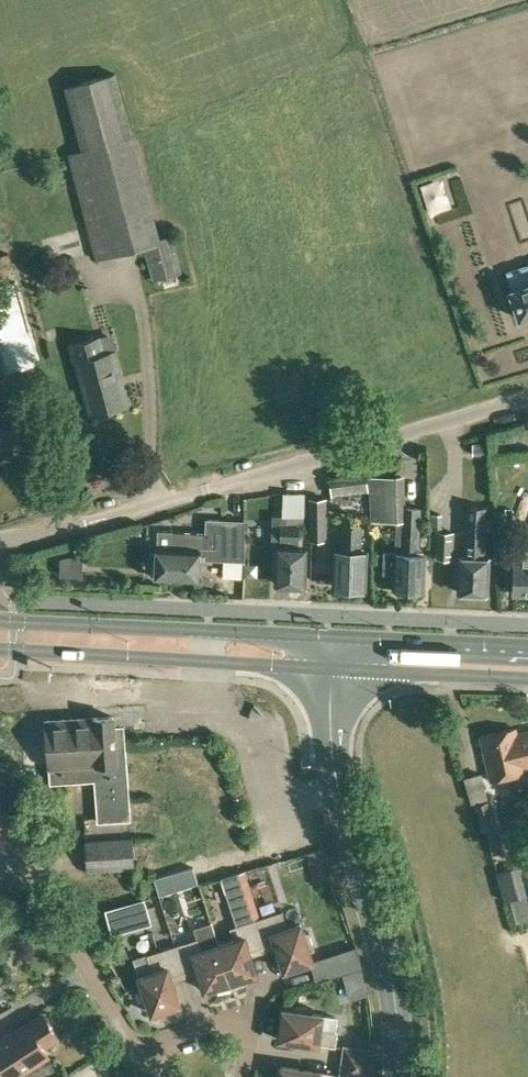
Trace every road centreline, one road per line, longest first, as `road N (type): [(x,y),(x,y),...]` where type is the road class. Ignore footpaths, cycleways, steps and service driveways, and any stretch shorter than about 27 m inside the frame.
road 1 (secondary): [(397,1076),(392,972),(332,753),(333,667)]
road 2 (primary): [(334,639),(0,623)]
road 3 (primary): [(0,649),(333,667)]
road 4 (unclassified): [(209,491),(527,398)]
road 5 (residential): [(10,840),(137,1048)]
road 6 (residential): [(0,548),(209,491)]
road 7 (primary): [(333,667),(527,679)]
road 8 (primary): [(527,646),(334,639)]
road 9 (residential): [(242,1076),(251,1019),(137,1048)]

